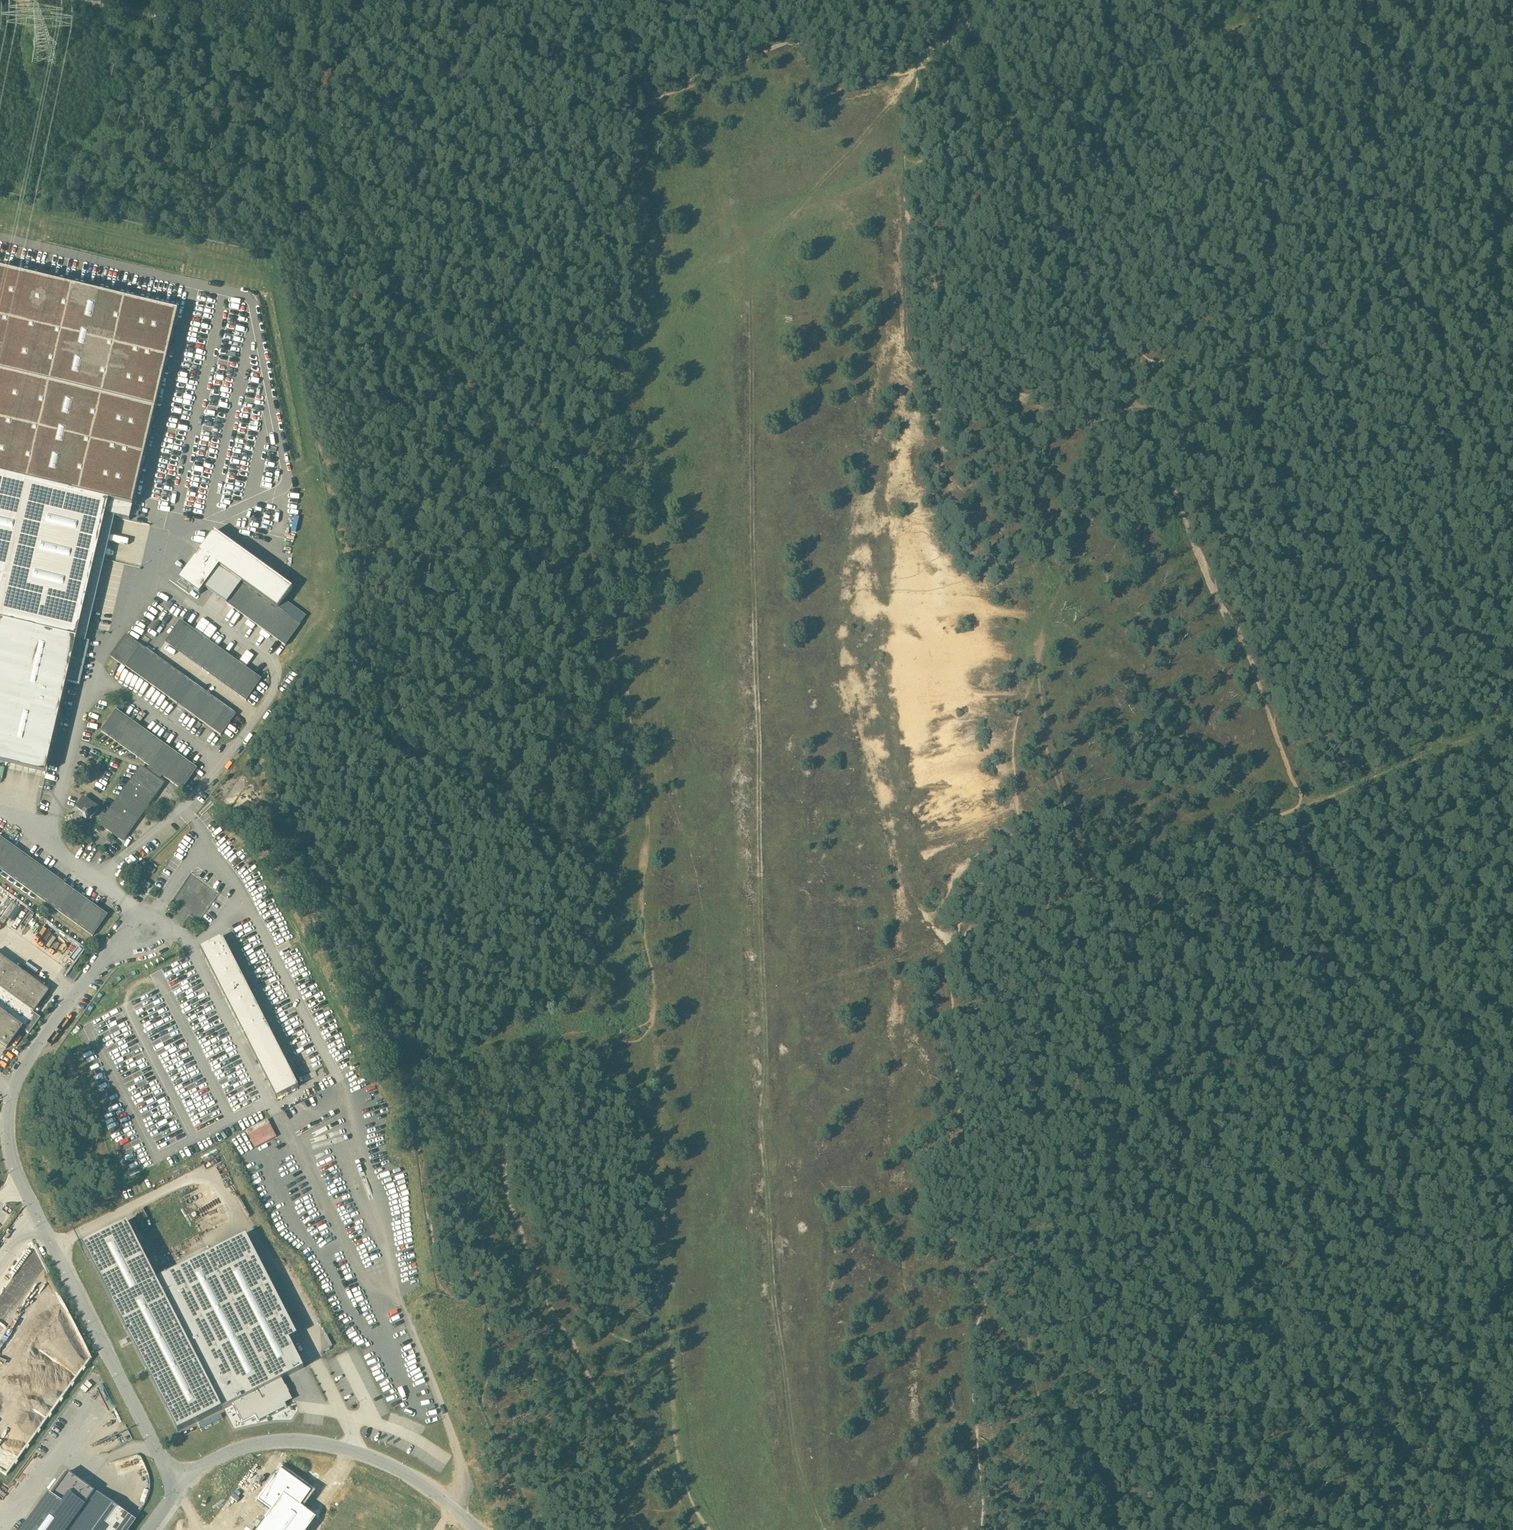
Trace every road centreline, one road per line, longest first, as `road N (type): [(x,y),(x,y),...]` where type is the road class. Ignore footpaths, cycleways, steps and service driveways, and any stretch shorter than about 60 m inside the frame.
road 1 (unclassified): [(183,1484),(170,1474),(10,1159),(12,1095),(32,1053),(112,950)]
road 2 (unclassified): [(478,1529),(382,1460),(303,1442),(231,1453),(183,1484)]
road 3 (track): [(135,911),(220,807)]

